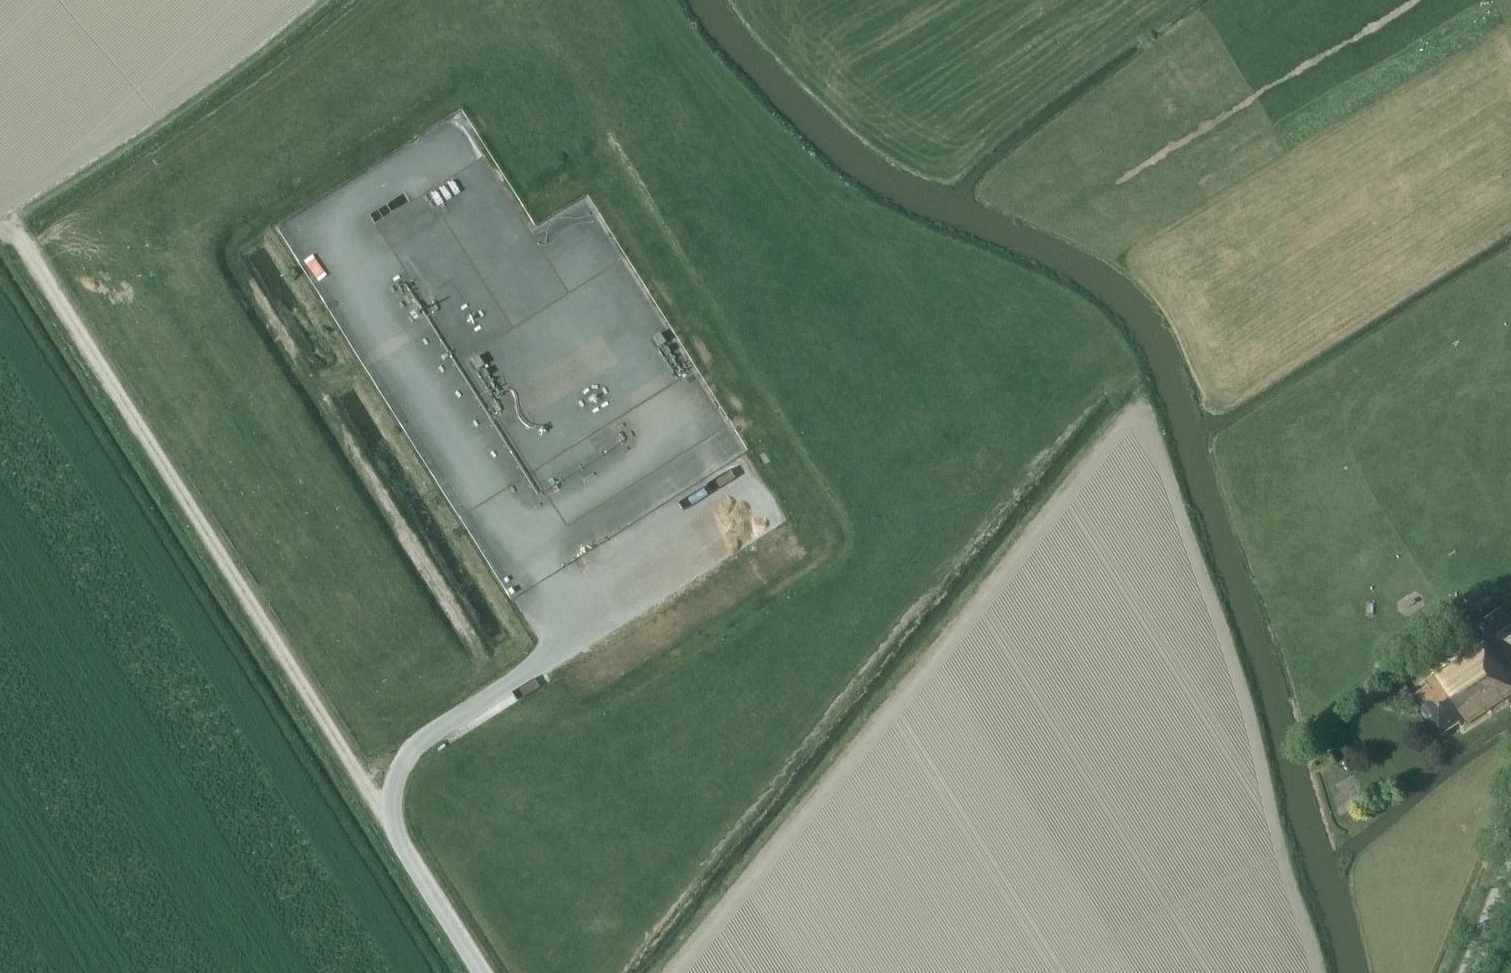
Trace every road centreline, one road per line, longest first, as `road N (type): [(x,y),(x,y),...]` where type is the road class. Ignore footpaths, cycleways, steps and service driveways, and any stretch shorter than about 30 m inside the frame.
road 1 (track): [(0,231),(32,252),(391,820)]
road 2 (tertiary): [(1467,972),(1510,861)]

